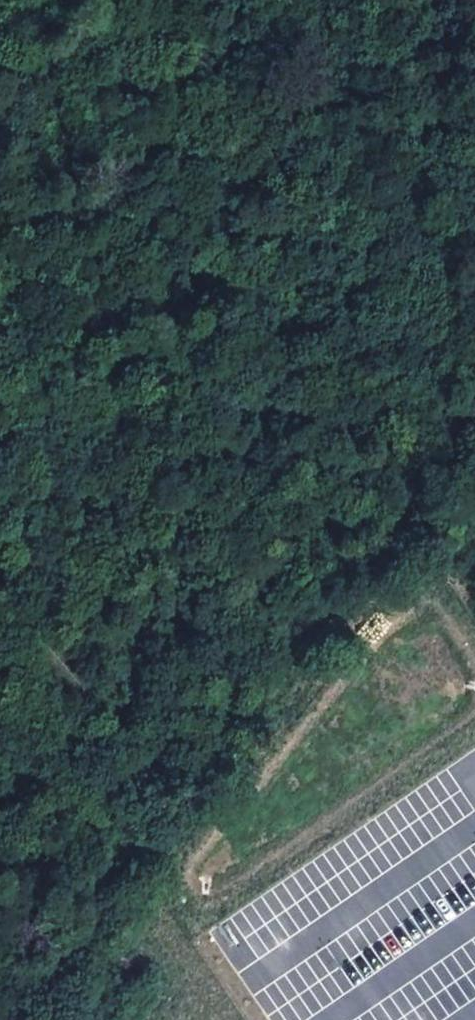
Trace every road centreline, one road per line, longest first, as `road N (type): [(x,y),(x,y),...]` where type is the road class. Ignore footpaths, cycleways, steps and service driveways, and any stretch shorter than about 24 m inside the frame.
road 1 (track): [(184,805),(295,664),(474,405)]
road 2 (track): [(212,0),(189,61),(142,123),(74,129),(0,161)]
road 3 (track): [(14,1019),(184,805)]

